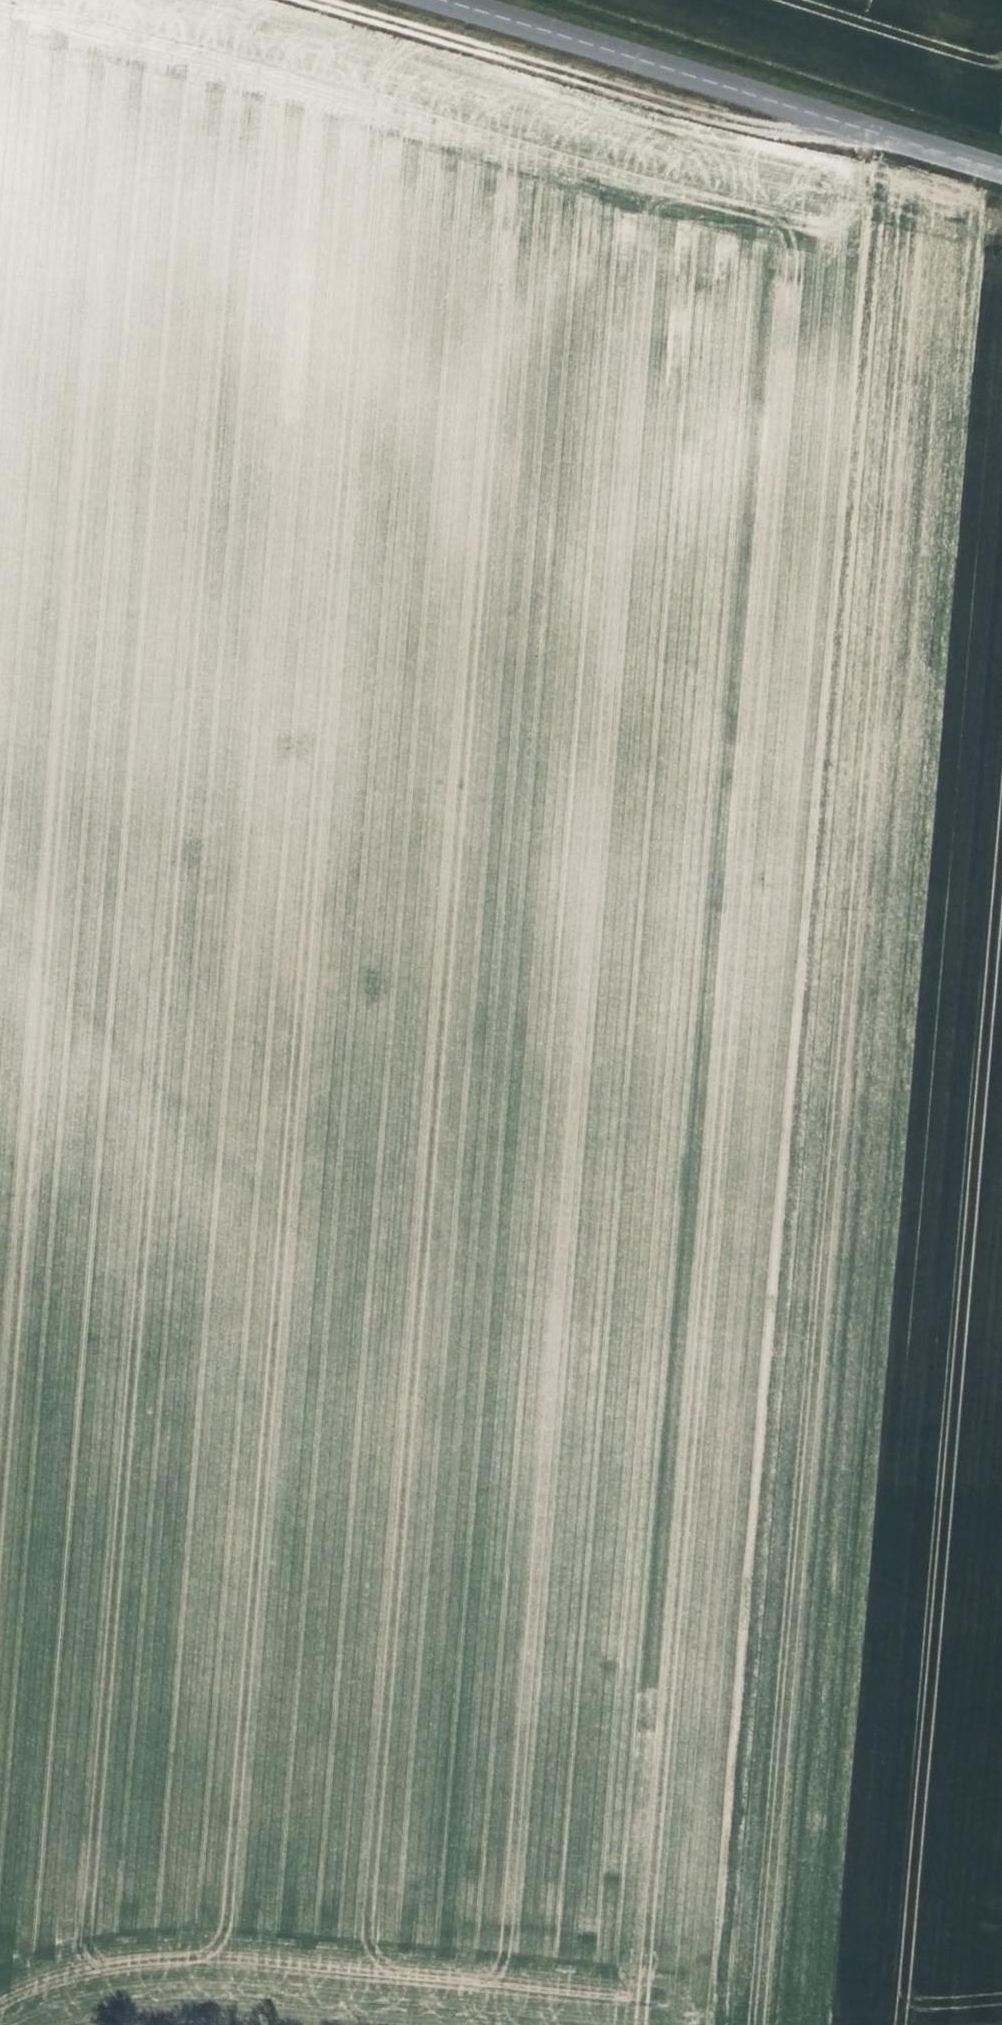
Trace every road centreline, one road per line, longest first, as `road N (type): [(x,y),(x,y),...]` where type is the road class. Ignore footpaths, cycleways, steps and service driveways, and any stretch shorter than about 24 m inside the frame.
road 1 (tertiary): [(1001,170),(443,0)]

